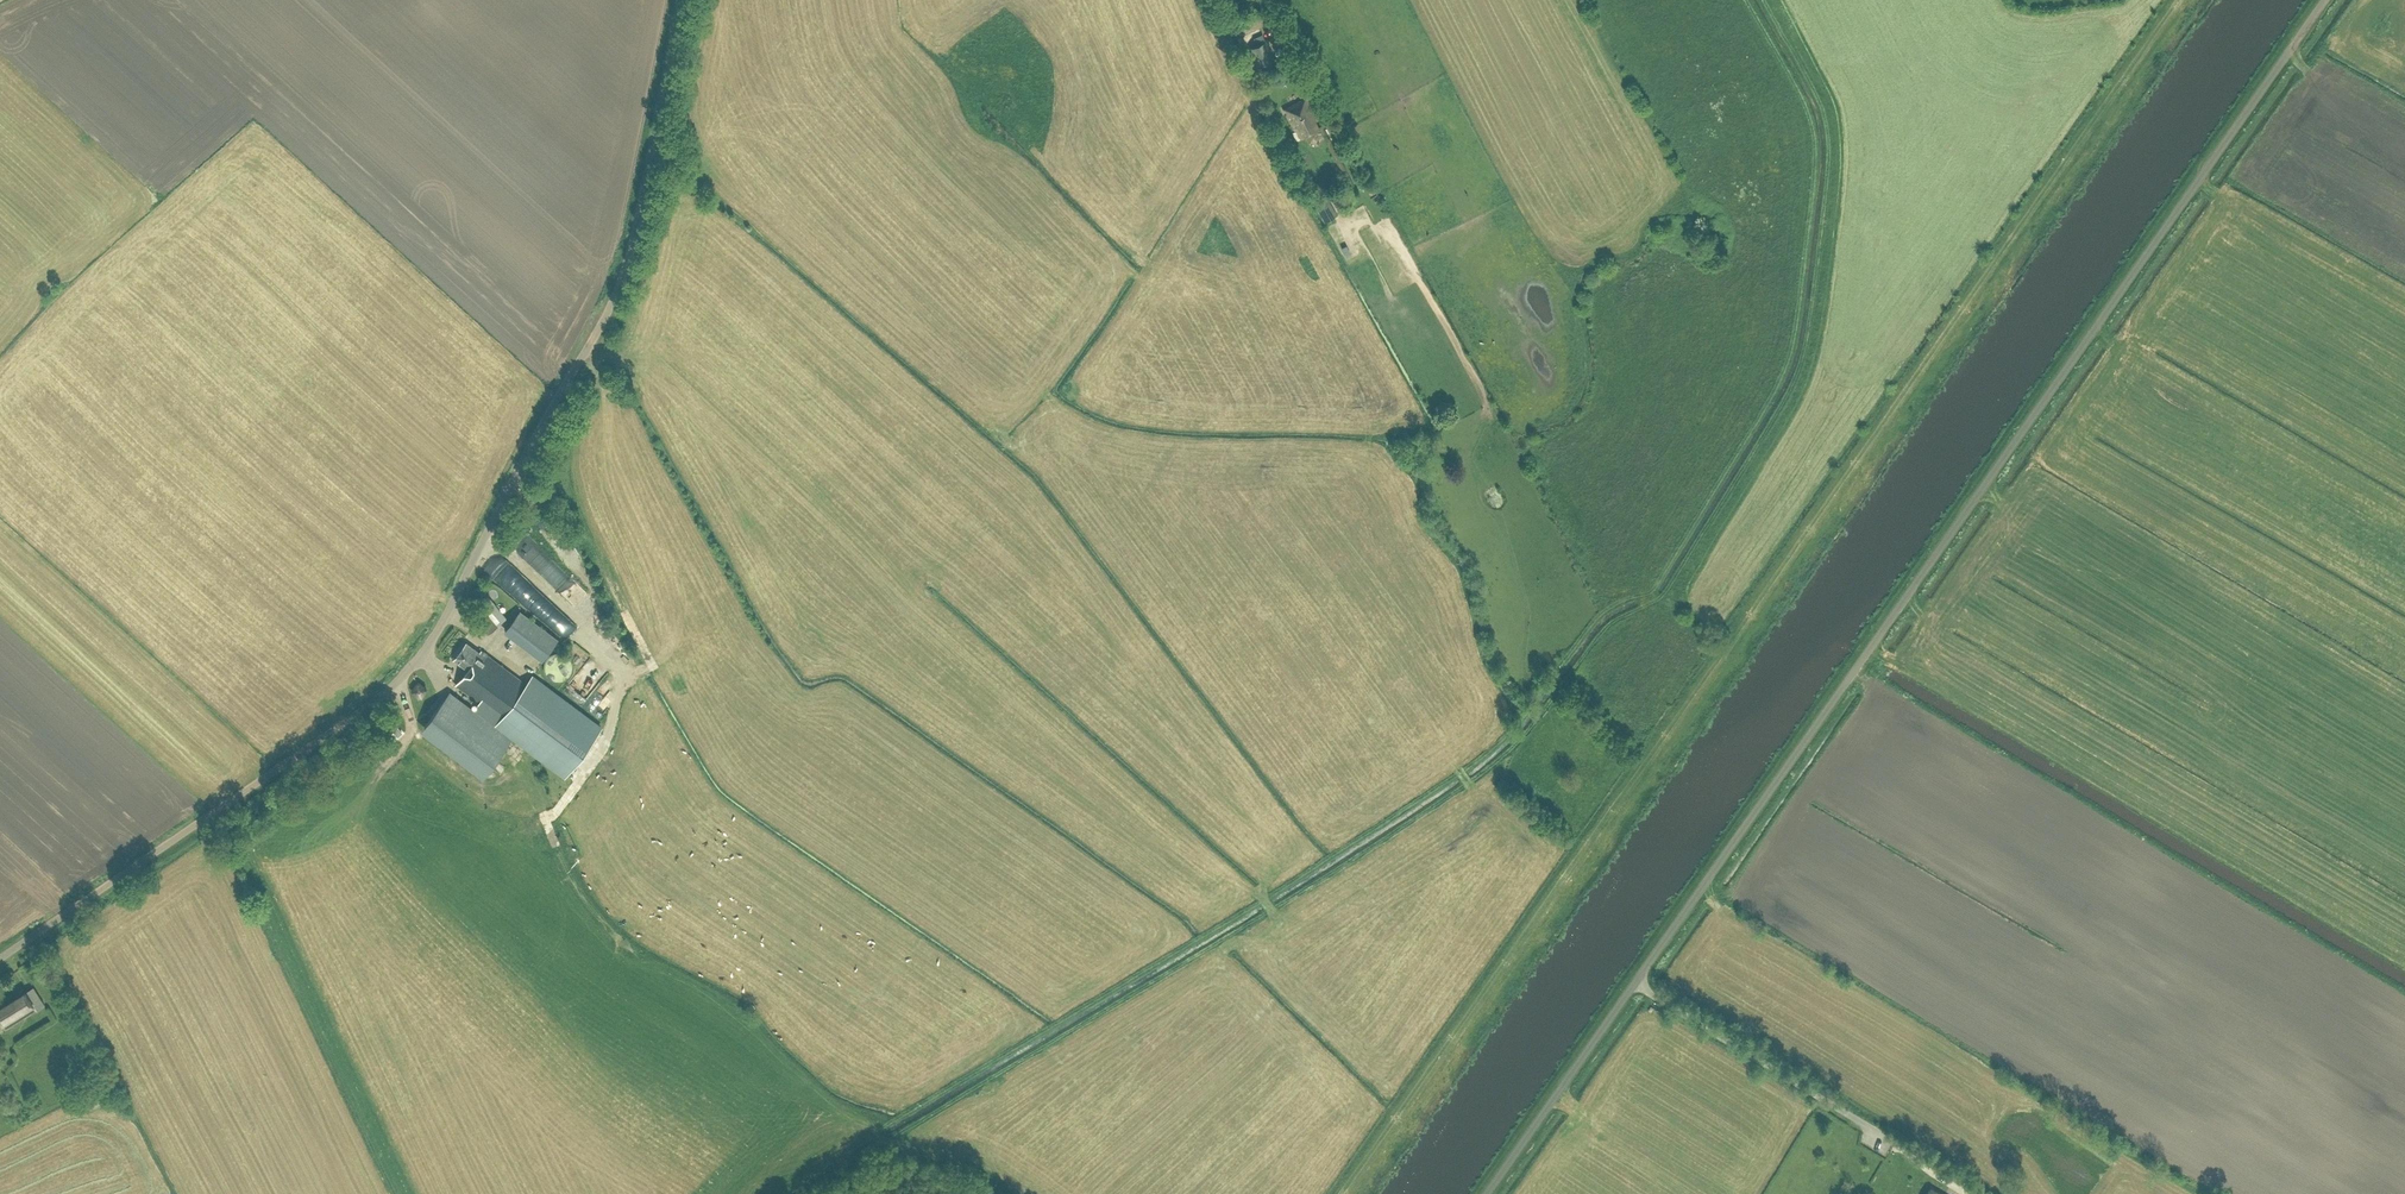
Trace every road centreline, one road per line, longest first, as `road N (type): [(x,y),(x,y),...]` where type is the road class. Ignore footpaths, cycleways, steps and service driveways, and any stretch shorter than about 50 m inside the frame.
road 1 (residential): [(1490,1193),(2327,0)]
road 2 (track): [(2181,0),(1349,1193)]
road 3 (unclassified): [(0,958),(370,704),(433,639),(619,291),(680,0)]

